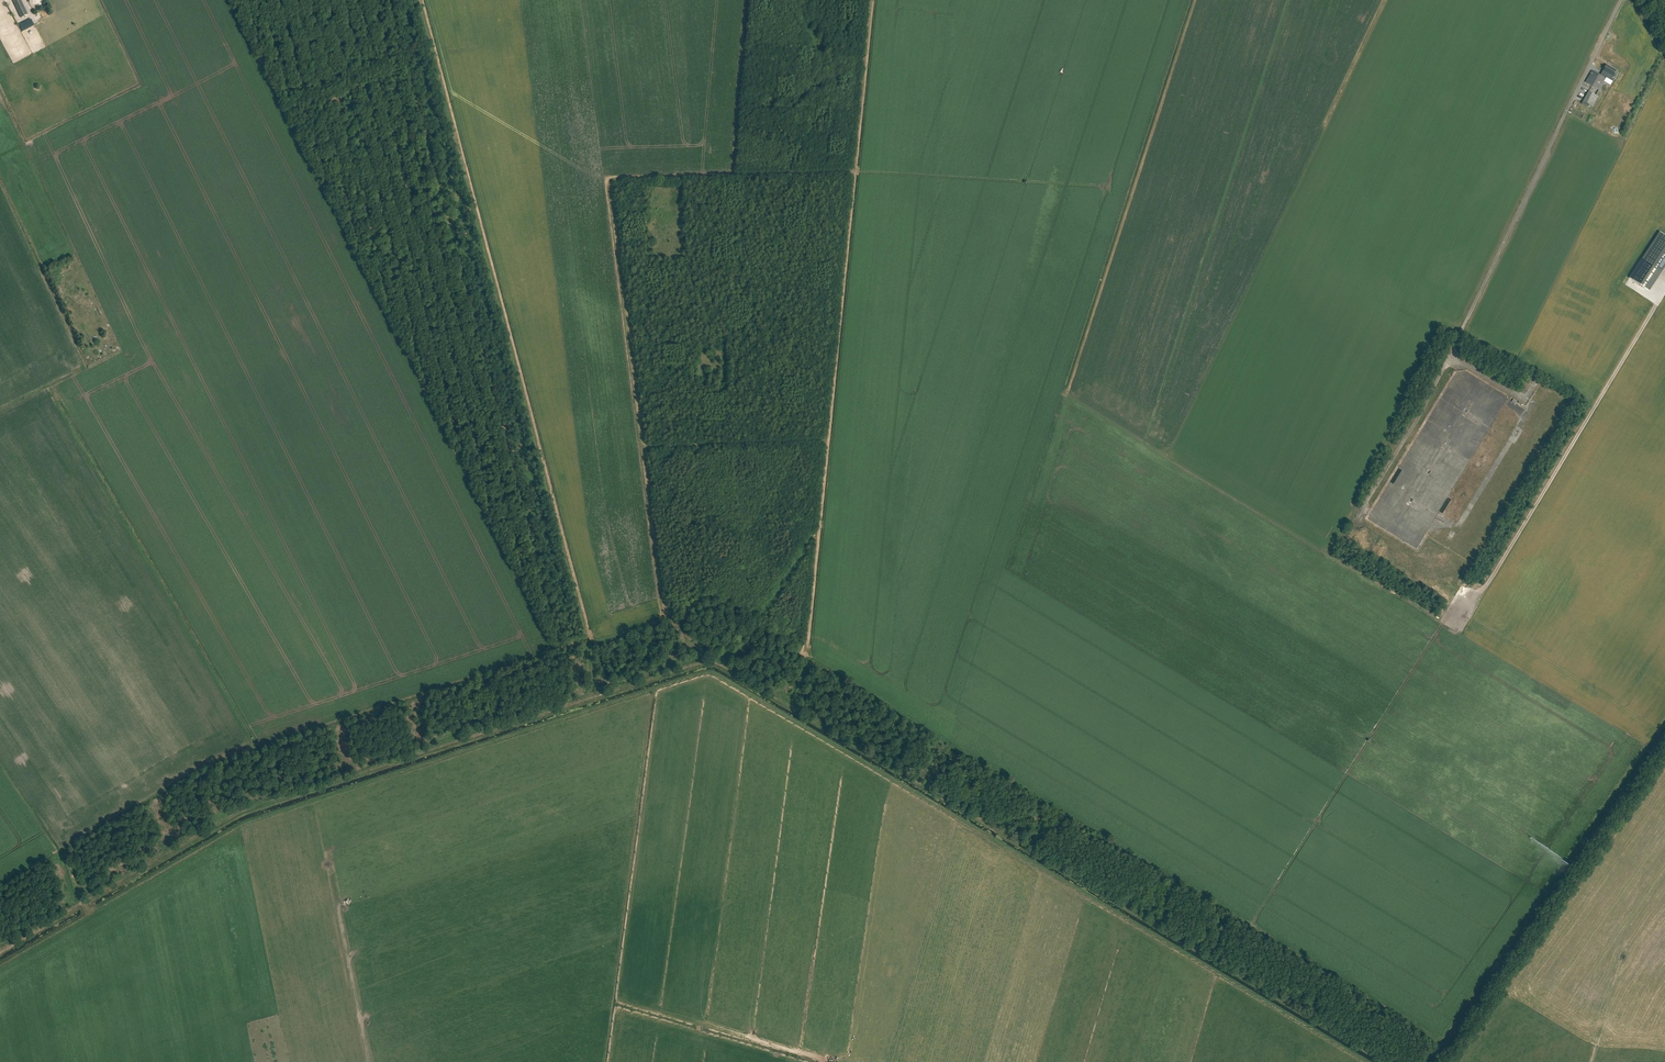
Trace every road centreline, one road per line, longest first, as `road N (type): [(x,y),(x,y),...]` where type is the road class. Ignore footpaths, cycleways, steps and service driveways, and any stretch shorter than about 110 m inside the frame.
road 1 (track): [(1187,0),(1046,435)]

